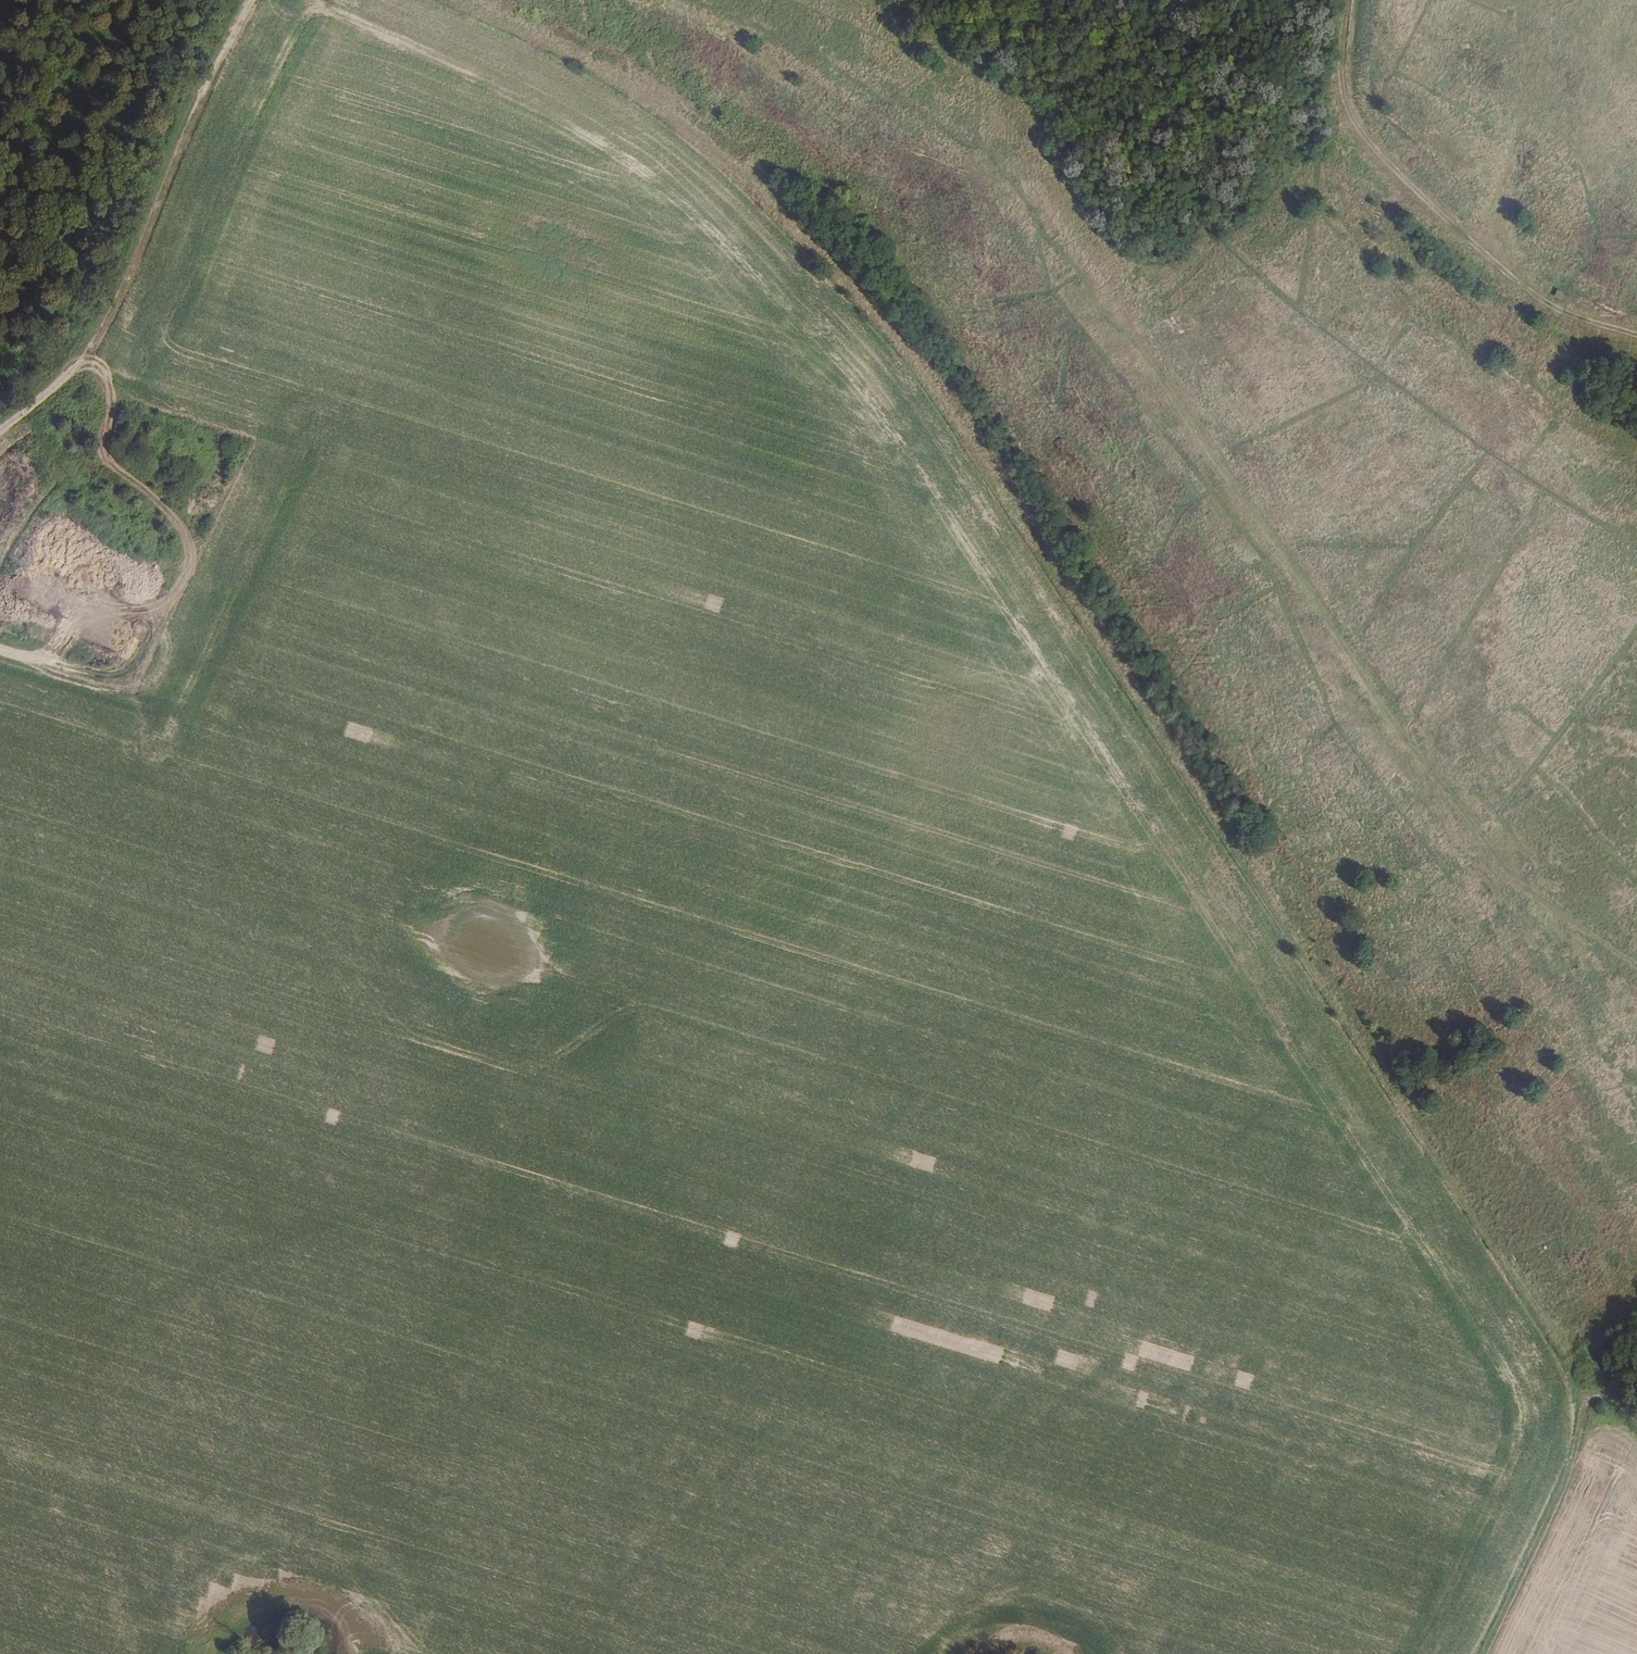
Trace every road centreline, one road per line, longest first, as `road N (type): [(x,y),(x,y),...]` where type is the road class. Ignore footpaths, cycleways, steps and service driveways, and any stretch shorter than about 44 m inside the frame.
road 1 (track): [(0,431),(57,387),(111,300),(156,181),(247,0)]
road 2 (track): [(1479,1653),(1569,1469),(1586,1398),(1603,1396),(1636,1424)]

